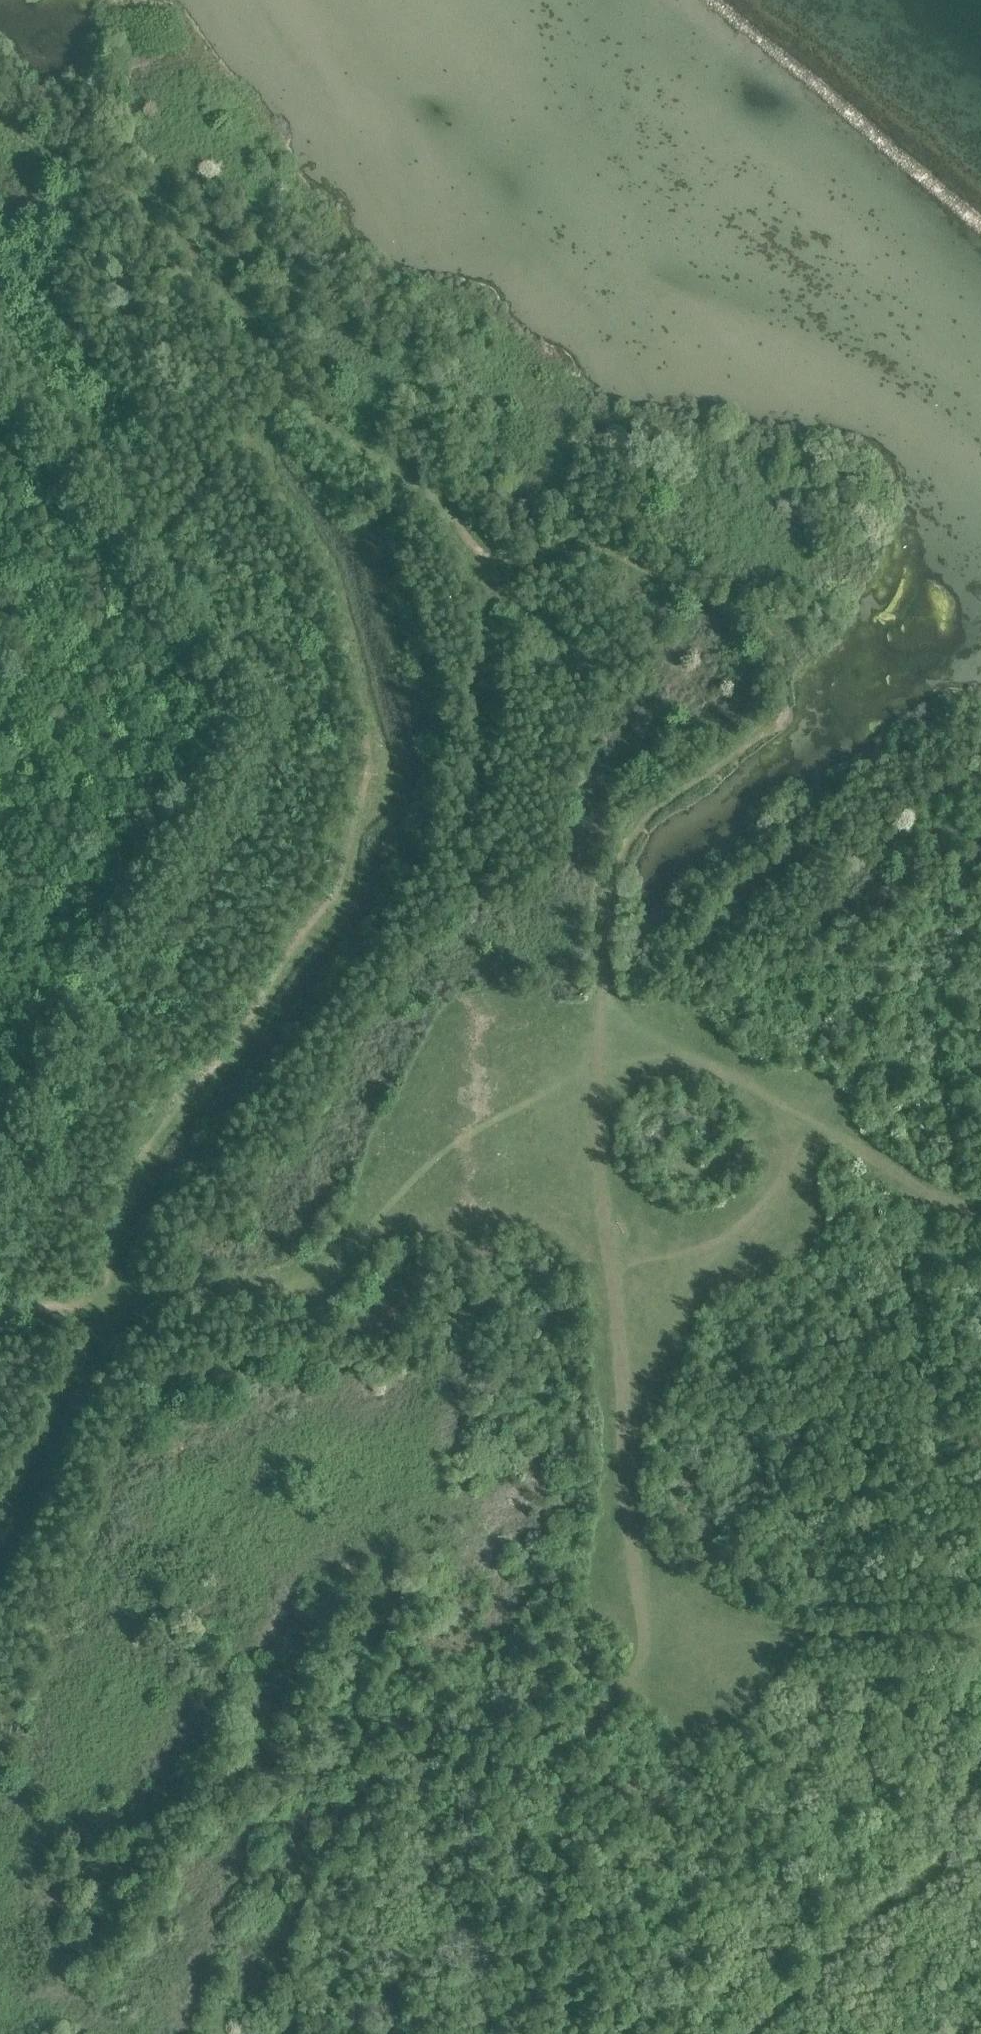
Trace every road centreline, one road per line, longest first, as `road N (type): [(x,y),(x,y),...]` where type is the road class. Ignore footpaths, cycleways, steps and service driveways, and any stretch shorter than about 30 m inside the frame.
road 1 (track): [(980,1746),(920,1887),(850,1942),(759,2033)]
road 2 (track): [(814,1634),(980,1627)]

